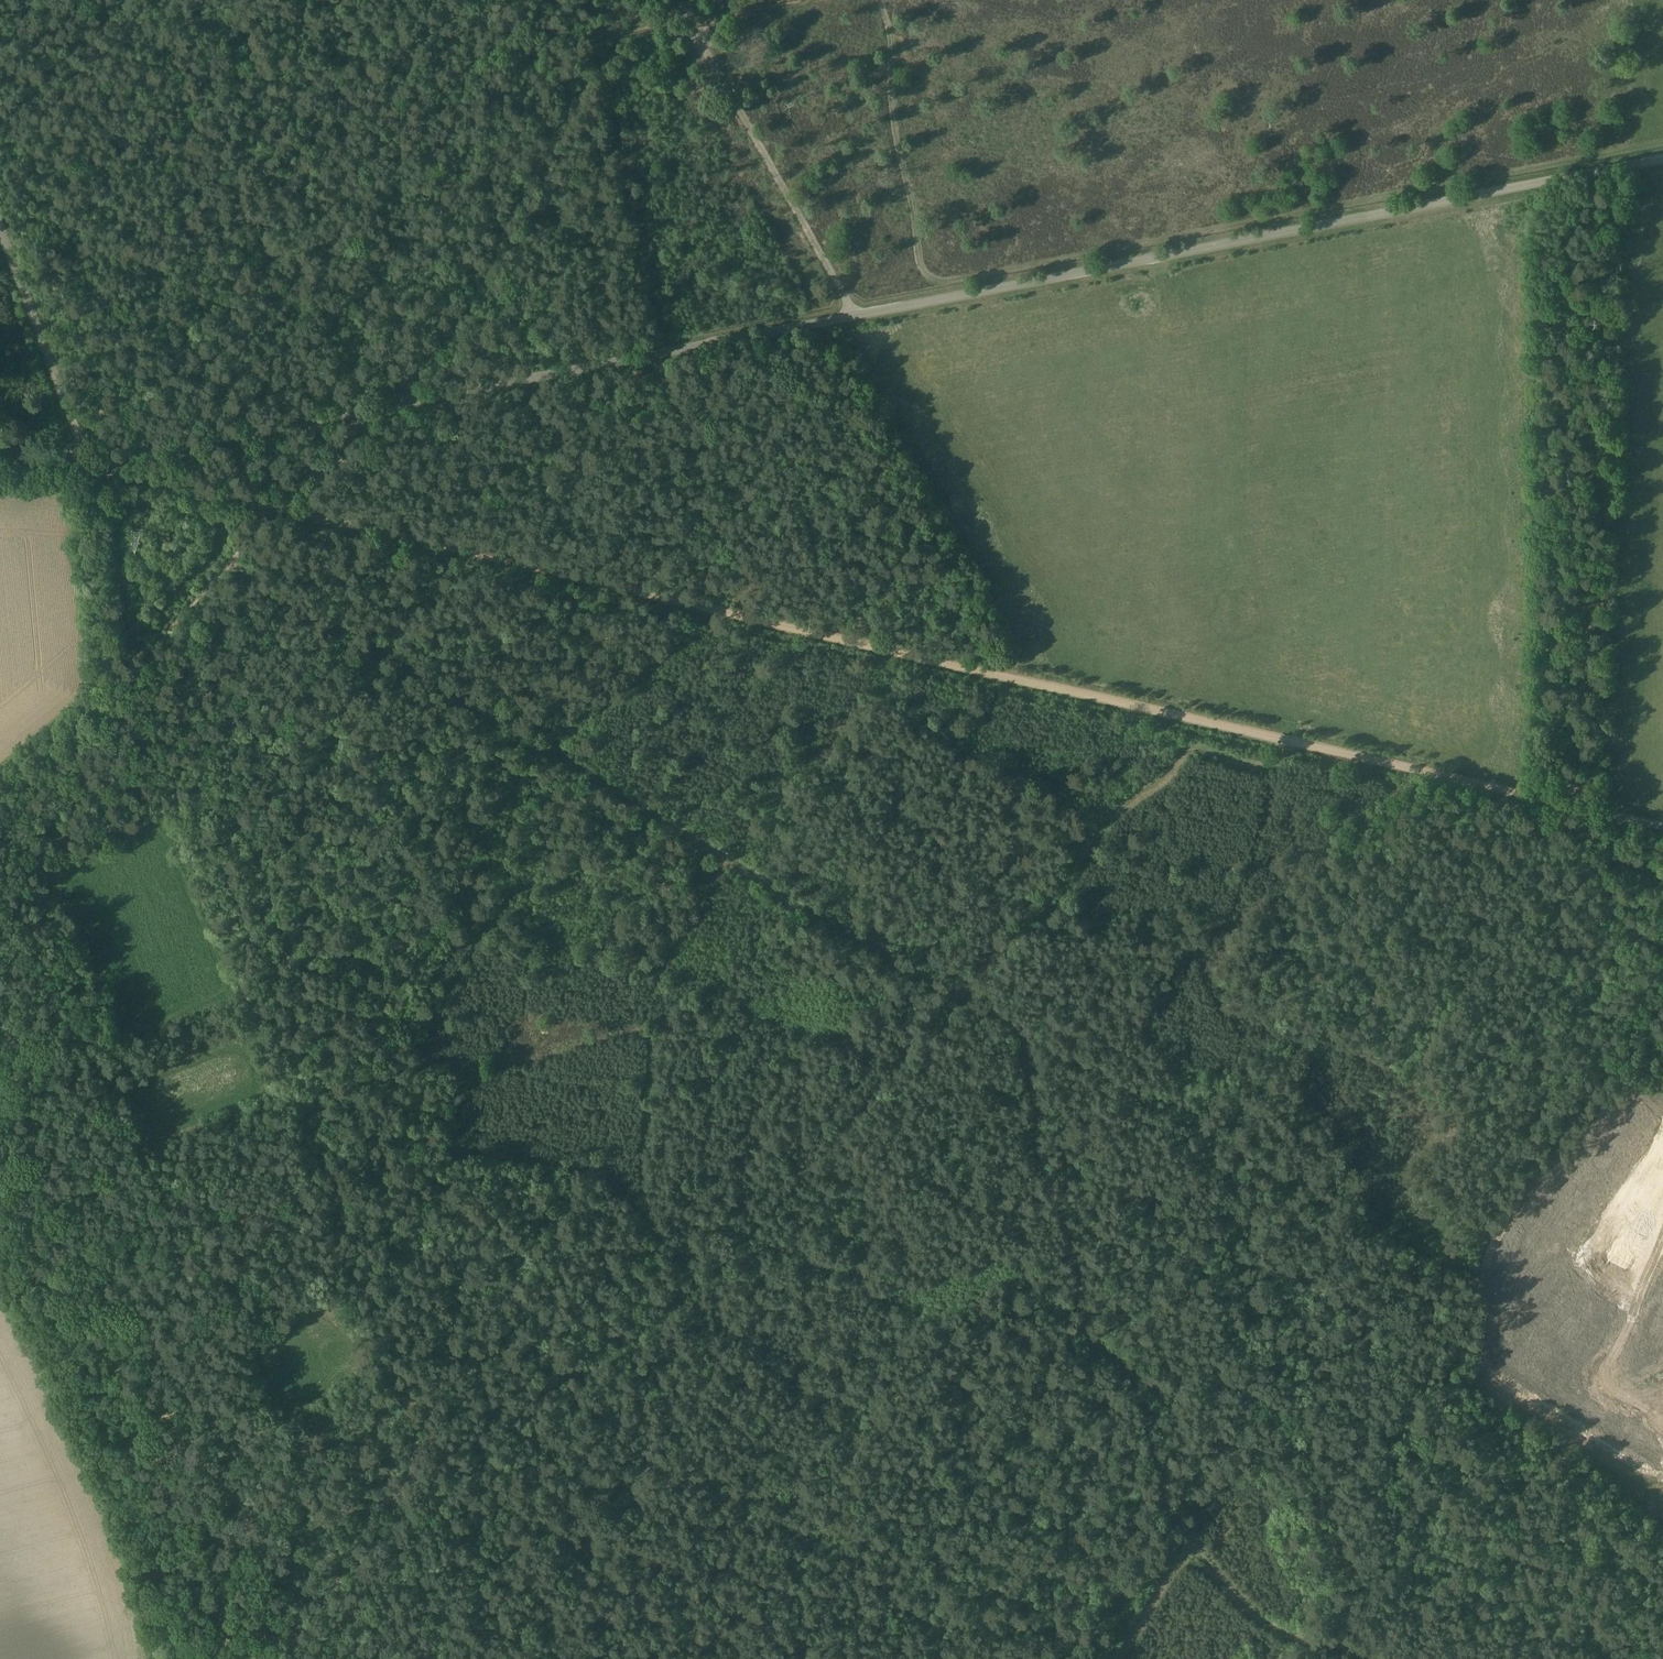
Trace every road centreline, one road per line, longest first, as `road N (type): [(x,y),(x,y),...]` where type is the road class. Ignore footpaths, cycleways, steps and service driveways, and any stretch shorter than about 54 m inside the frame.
road 1 (track): [(1288,741),(1275,758),(1255,765),(1191,748),(1112,812),(729,1259),(615,1347),(579,1363),(517,1345),(468,1354),(400,1351),(388,1337),(390,1217),(407,1121),(439,1009),(485,921),(520,770),(532,747),(581,723),(673,648),(701,605)]
road 2 (track): [(1662,1471),(1619,1456),(1508,1390),(1442,1313),(1432,1269),(1394,1237),(807,910),(447,685),(370,650),(229,562)]
road 3 (unclassified): [(88,461),(1662,158)]
road 4 (track): [(277,506),(1662,828)]
road 5 (track): [(879,0),(920,262),(936,280),(1662,143)]
road 6 (track): [(1028,1035),(1033,1123),(1077,1266),(1085,1327),(1133,1374),(1181,1530),(1225,1587),(1268,1625),(1386,1658)]
road 7 (track): [(391,1346),(399,1443),(357,1532),(343,1539),(198,1405),(171,1396),(126,1397),(88,1375),(0,1217)]
road 8 (track): [(388,406),(485,276),(567,107),(550,47),(553,0)]
road 9 (track): [(277,506),(99,718),(0,802)]
road 10 (unclassified): [(88,461),(0,231)]
road 11 (track): [(102,462),(277,506)]
road 12 (track): [(277,506),(372,409)]
road 13 (track): [(1116,1658),(1191,1546)]

